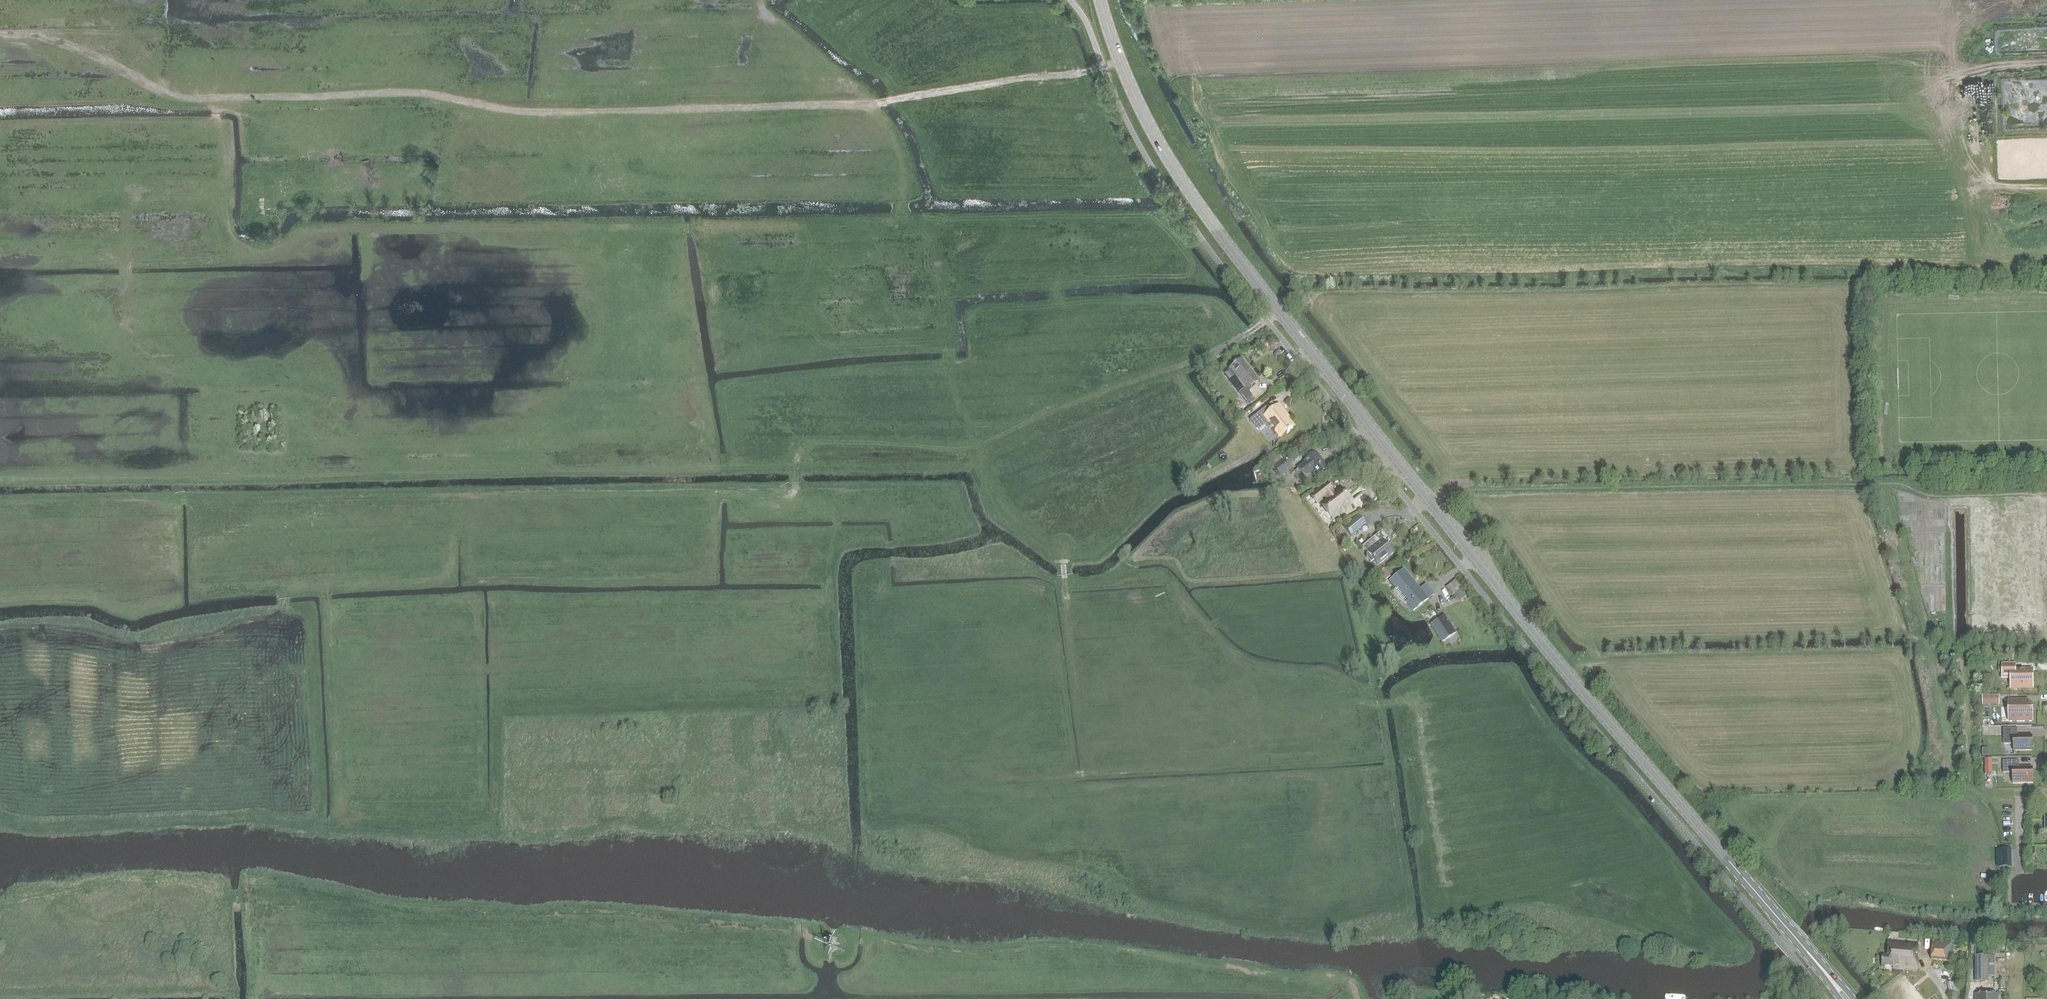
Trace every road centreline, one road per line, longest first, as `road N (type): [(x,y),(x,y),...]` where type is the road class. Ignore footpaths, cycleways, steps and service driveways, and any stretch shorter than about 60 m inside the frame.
road 1 (primary): [(1428,499),(1169,158),(1128,83),(1102,0)]
road 2 (primary): [(1802,946),(1428,499)]

